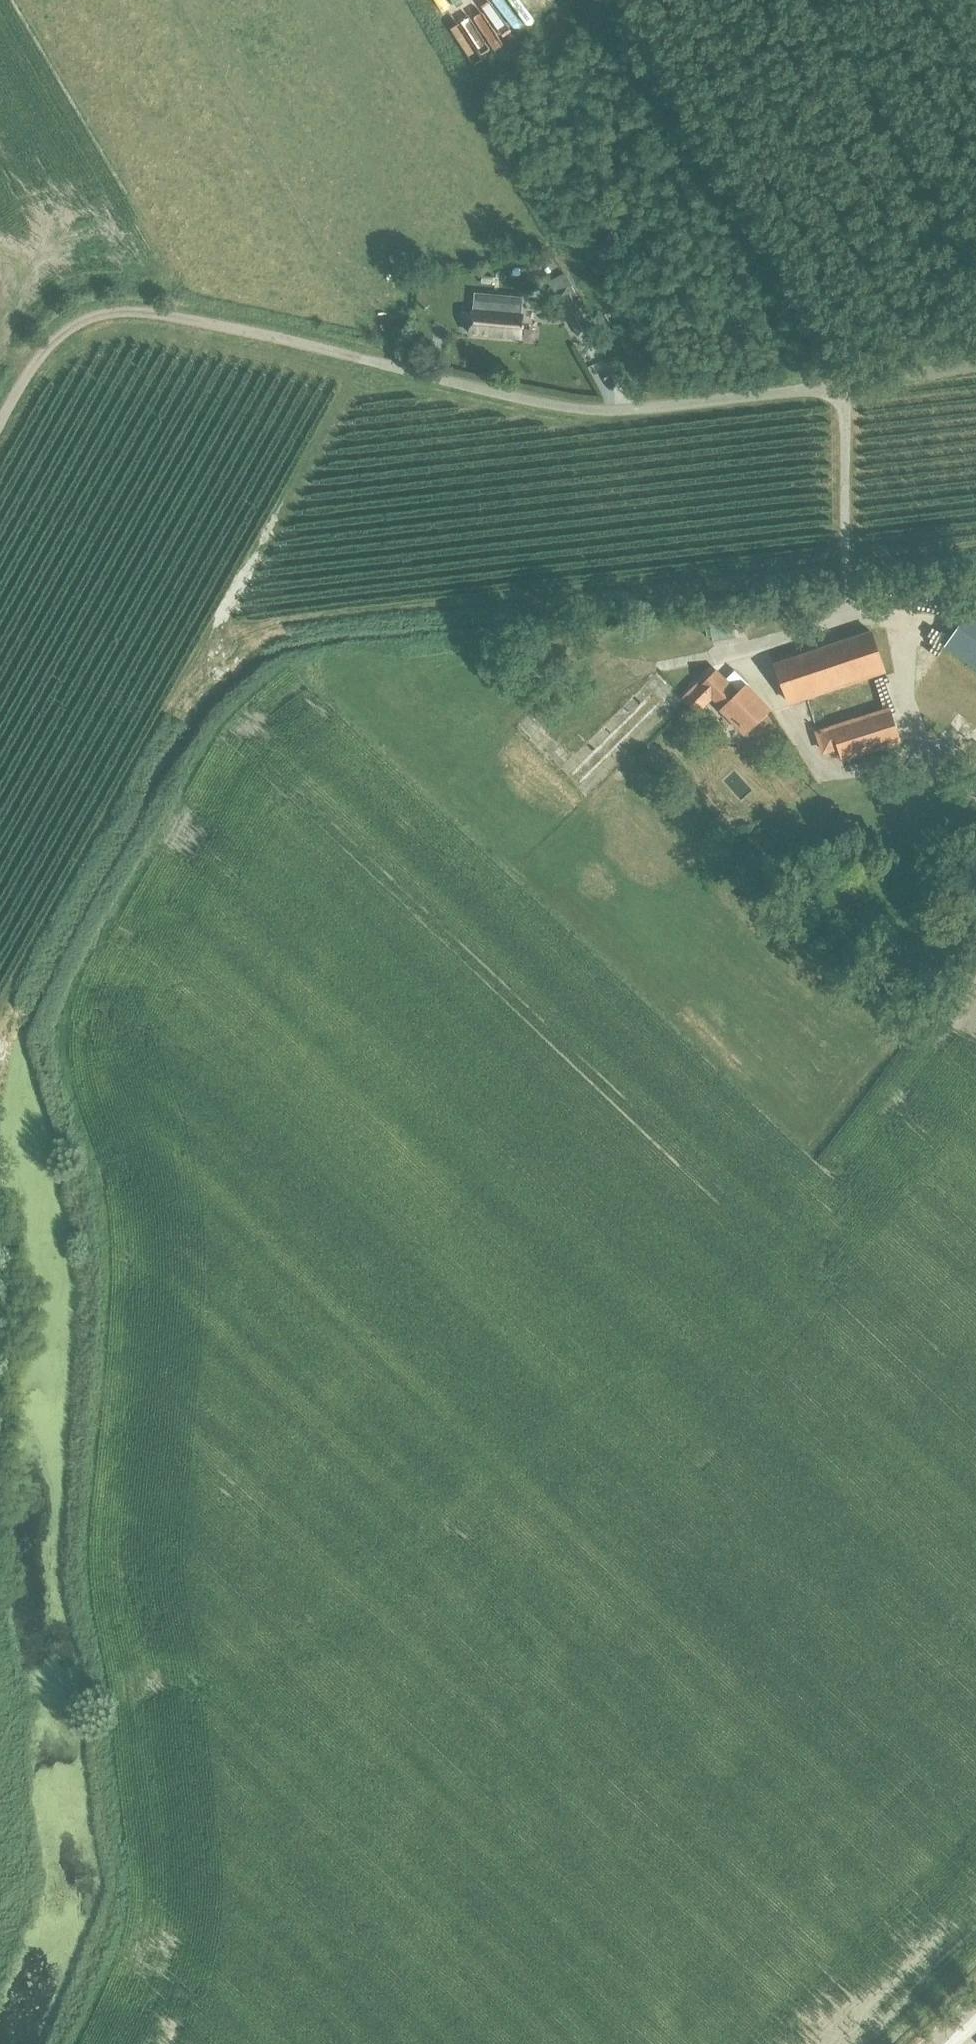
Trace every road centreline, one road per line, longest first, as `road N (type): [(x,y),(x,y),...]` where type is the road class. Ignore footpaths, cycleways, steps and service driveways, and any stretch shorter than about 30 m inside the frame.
road 1 (unclassified): [(376,364),(606,410),(975,365)]
road 2 (track): [(0,423),(52,342),(111,313),(168,315),(376,364)]

